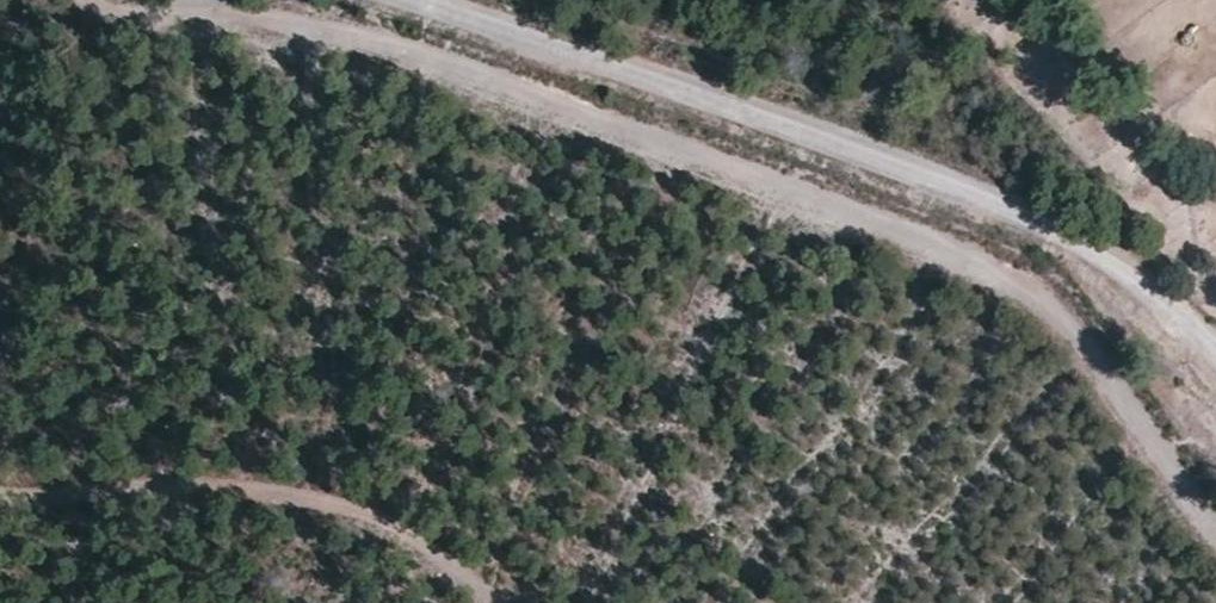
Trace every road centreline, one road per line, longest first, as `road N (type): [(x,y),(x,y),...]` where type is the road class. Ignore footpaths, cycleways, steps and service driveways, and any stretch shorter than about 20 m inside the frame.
road 1 (track): [(1215,534),(1035,300),(648,130),(192,5),(120,0)]
road 2 (unclassified): [(1215,336),(1078,240),(745,104),(434,0)]
road 3 (track): [(519,602),(486,573),(309,490),(0,476)]

